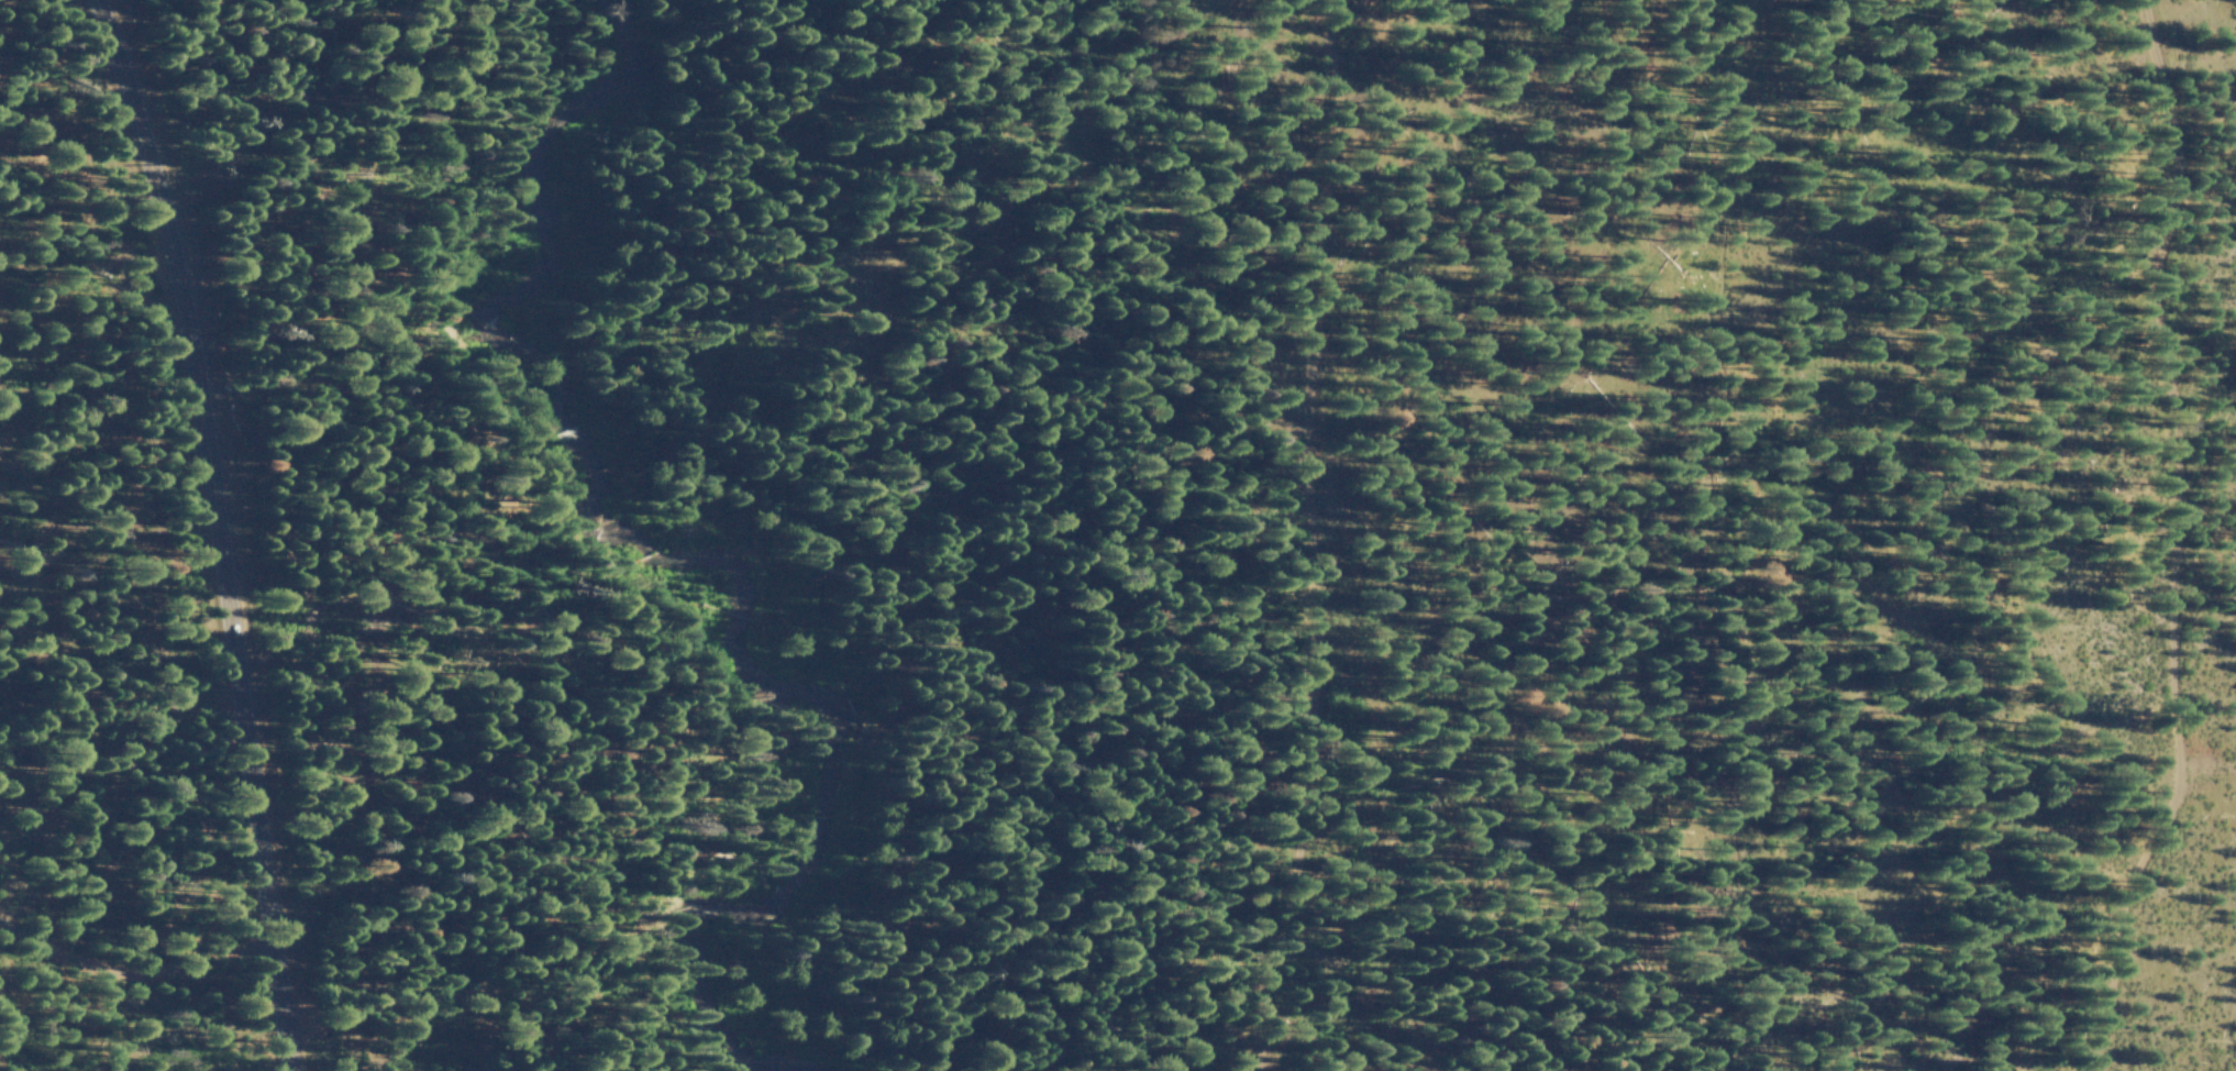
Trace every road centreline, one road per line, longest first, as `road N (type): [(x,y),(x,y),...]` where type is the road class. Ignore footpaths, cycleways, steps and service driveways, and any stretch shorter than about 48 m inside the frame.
road 1 (secondary): [(292,1070),(209,416),(134,112),(95,0)]

